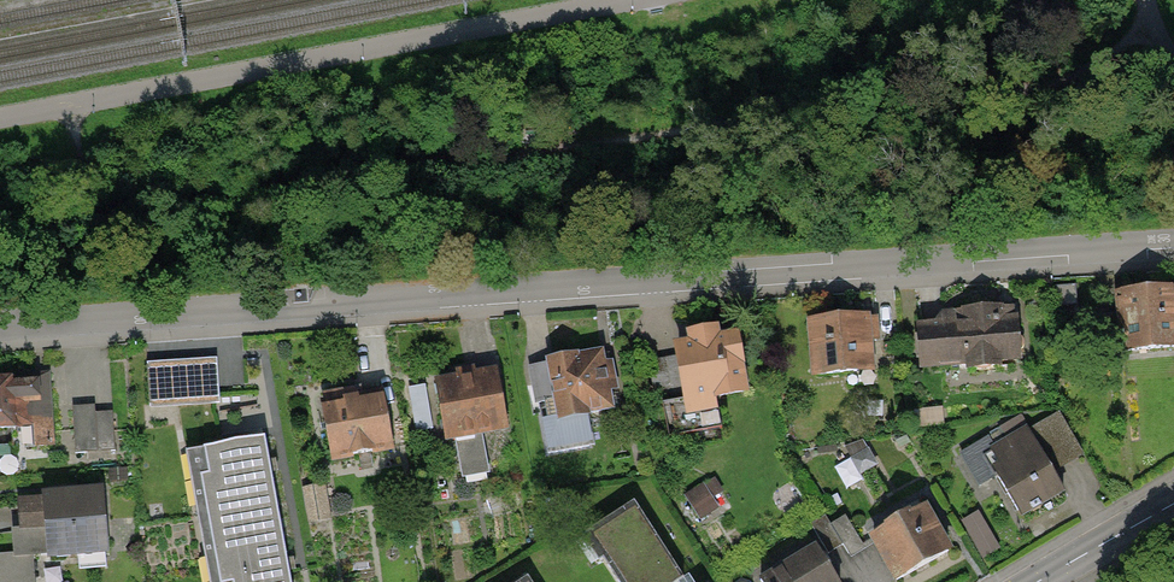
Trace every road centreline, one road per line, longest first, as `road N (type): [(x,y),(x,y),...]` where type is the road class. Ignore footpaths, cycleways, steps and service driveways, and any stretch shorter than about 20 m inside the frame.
road 1 (residential): [(1173,243),(0,327)]
road 2 (primary): [(1041,581),(1173,504)]

